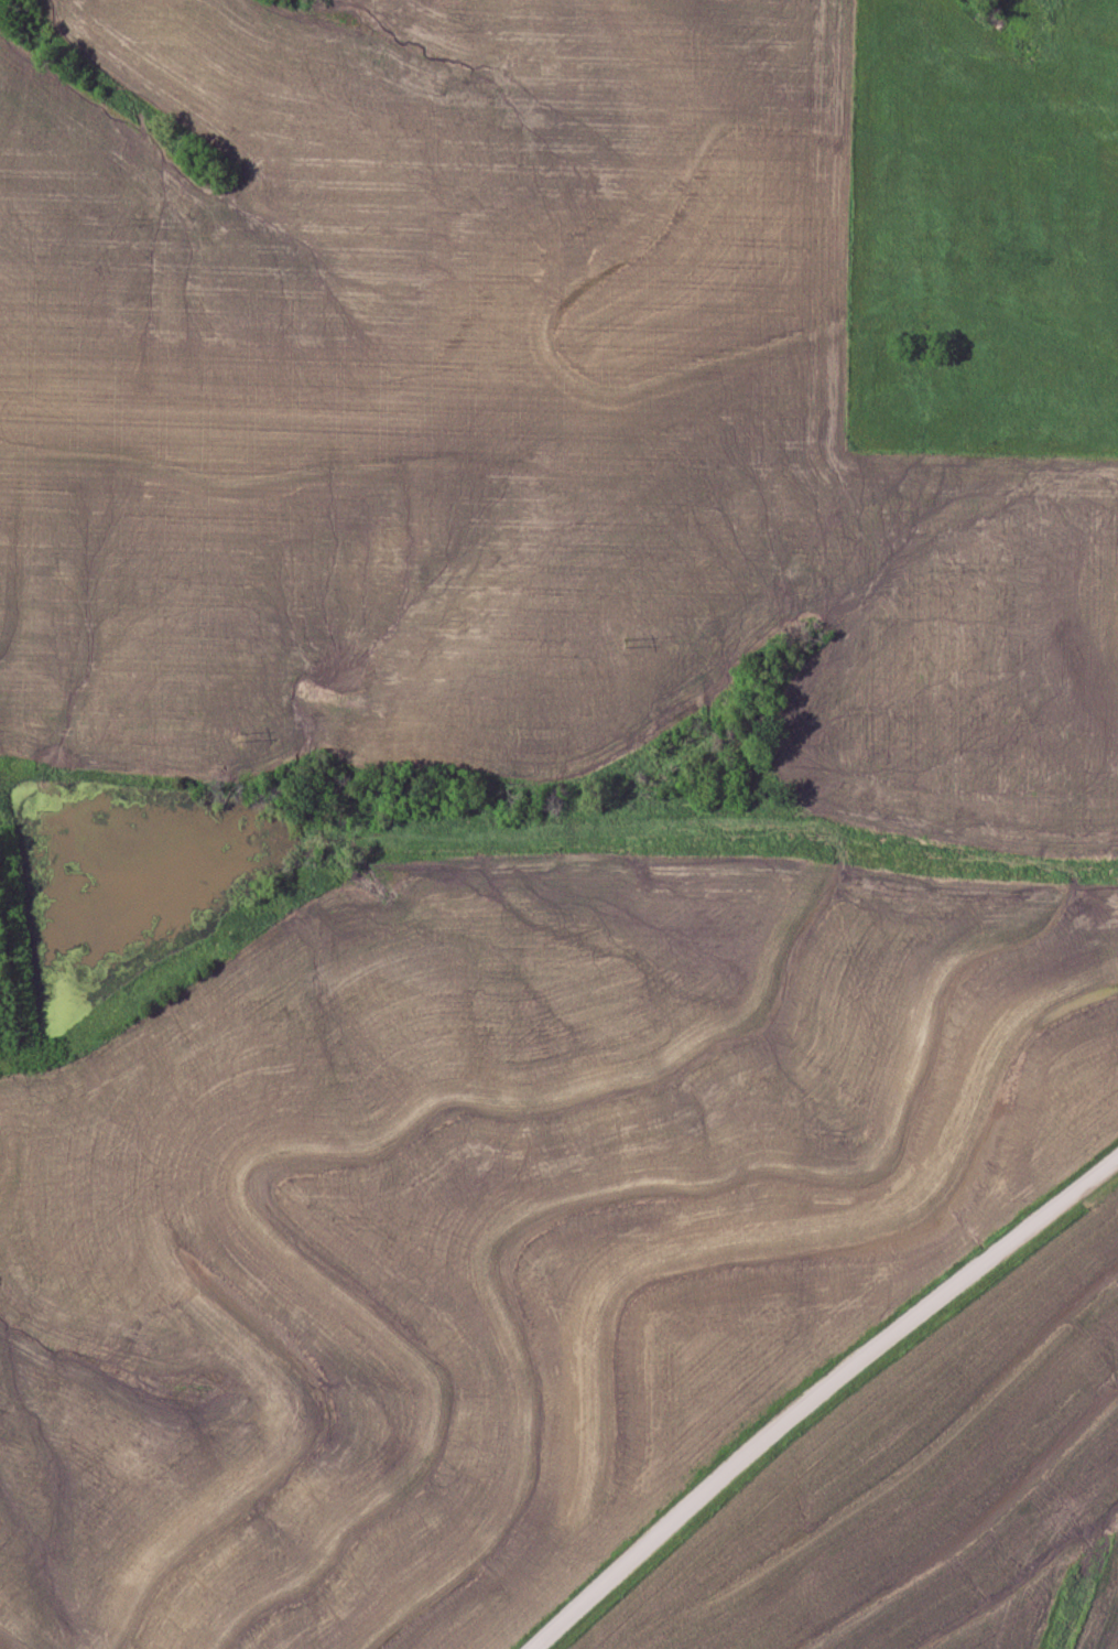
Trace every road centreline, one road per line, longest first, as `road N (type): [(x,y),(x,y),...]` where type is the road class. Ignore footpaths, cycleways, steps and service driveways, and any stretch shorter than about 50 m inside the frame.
road 1 (residential): [(536,1648),(1117,1122)]

